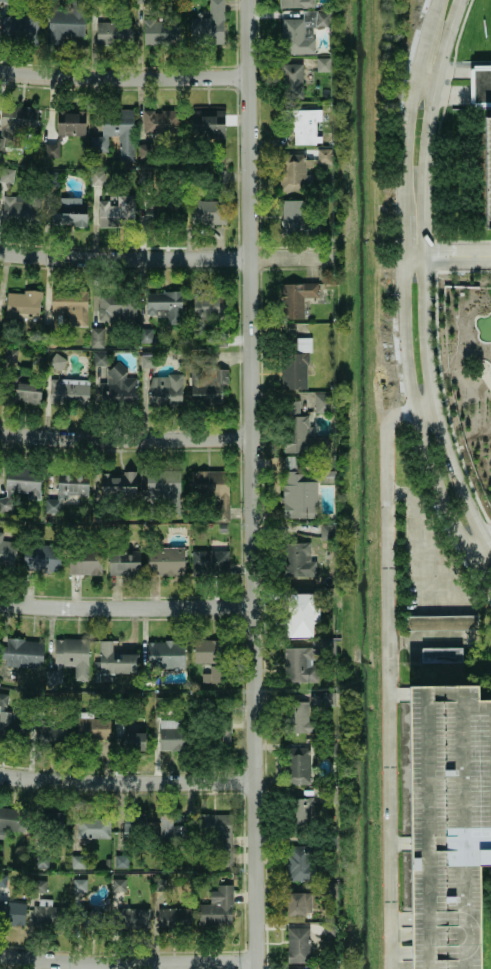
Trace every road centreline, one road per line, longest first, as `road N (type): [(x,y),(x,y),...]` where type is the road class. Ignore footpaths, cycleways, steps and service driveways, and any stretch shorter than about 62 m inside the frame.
road 1 (residential): [(249,0),(257,968)]
road 2 (tertiary): [(439,0),(402,154),(401,351),(409,411),(435,489),(490,597)]
road 3 (residential): [(327,259),(63,260),(0,252)]
road 4 (tertiary): [(490,551),(450,468),(431,404),(420,250)]
road 5 (residential): [(257,962),(0,954)]
road 6 (residential): [(256,782),(0,775)]
road 7 (tertiary): [(420,250),(432,98),(461,0)]
road 8 (residential): [(253,608),(0,602)]
road 9 (residential): [(252,439),(0,433)]
road 10 (residential): [(250,78),(0,71)]

